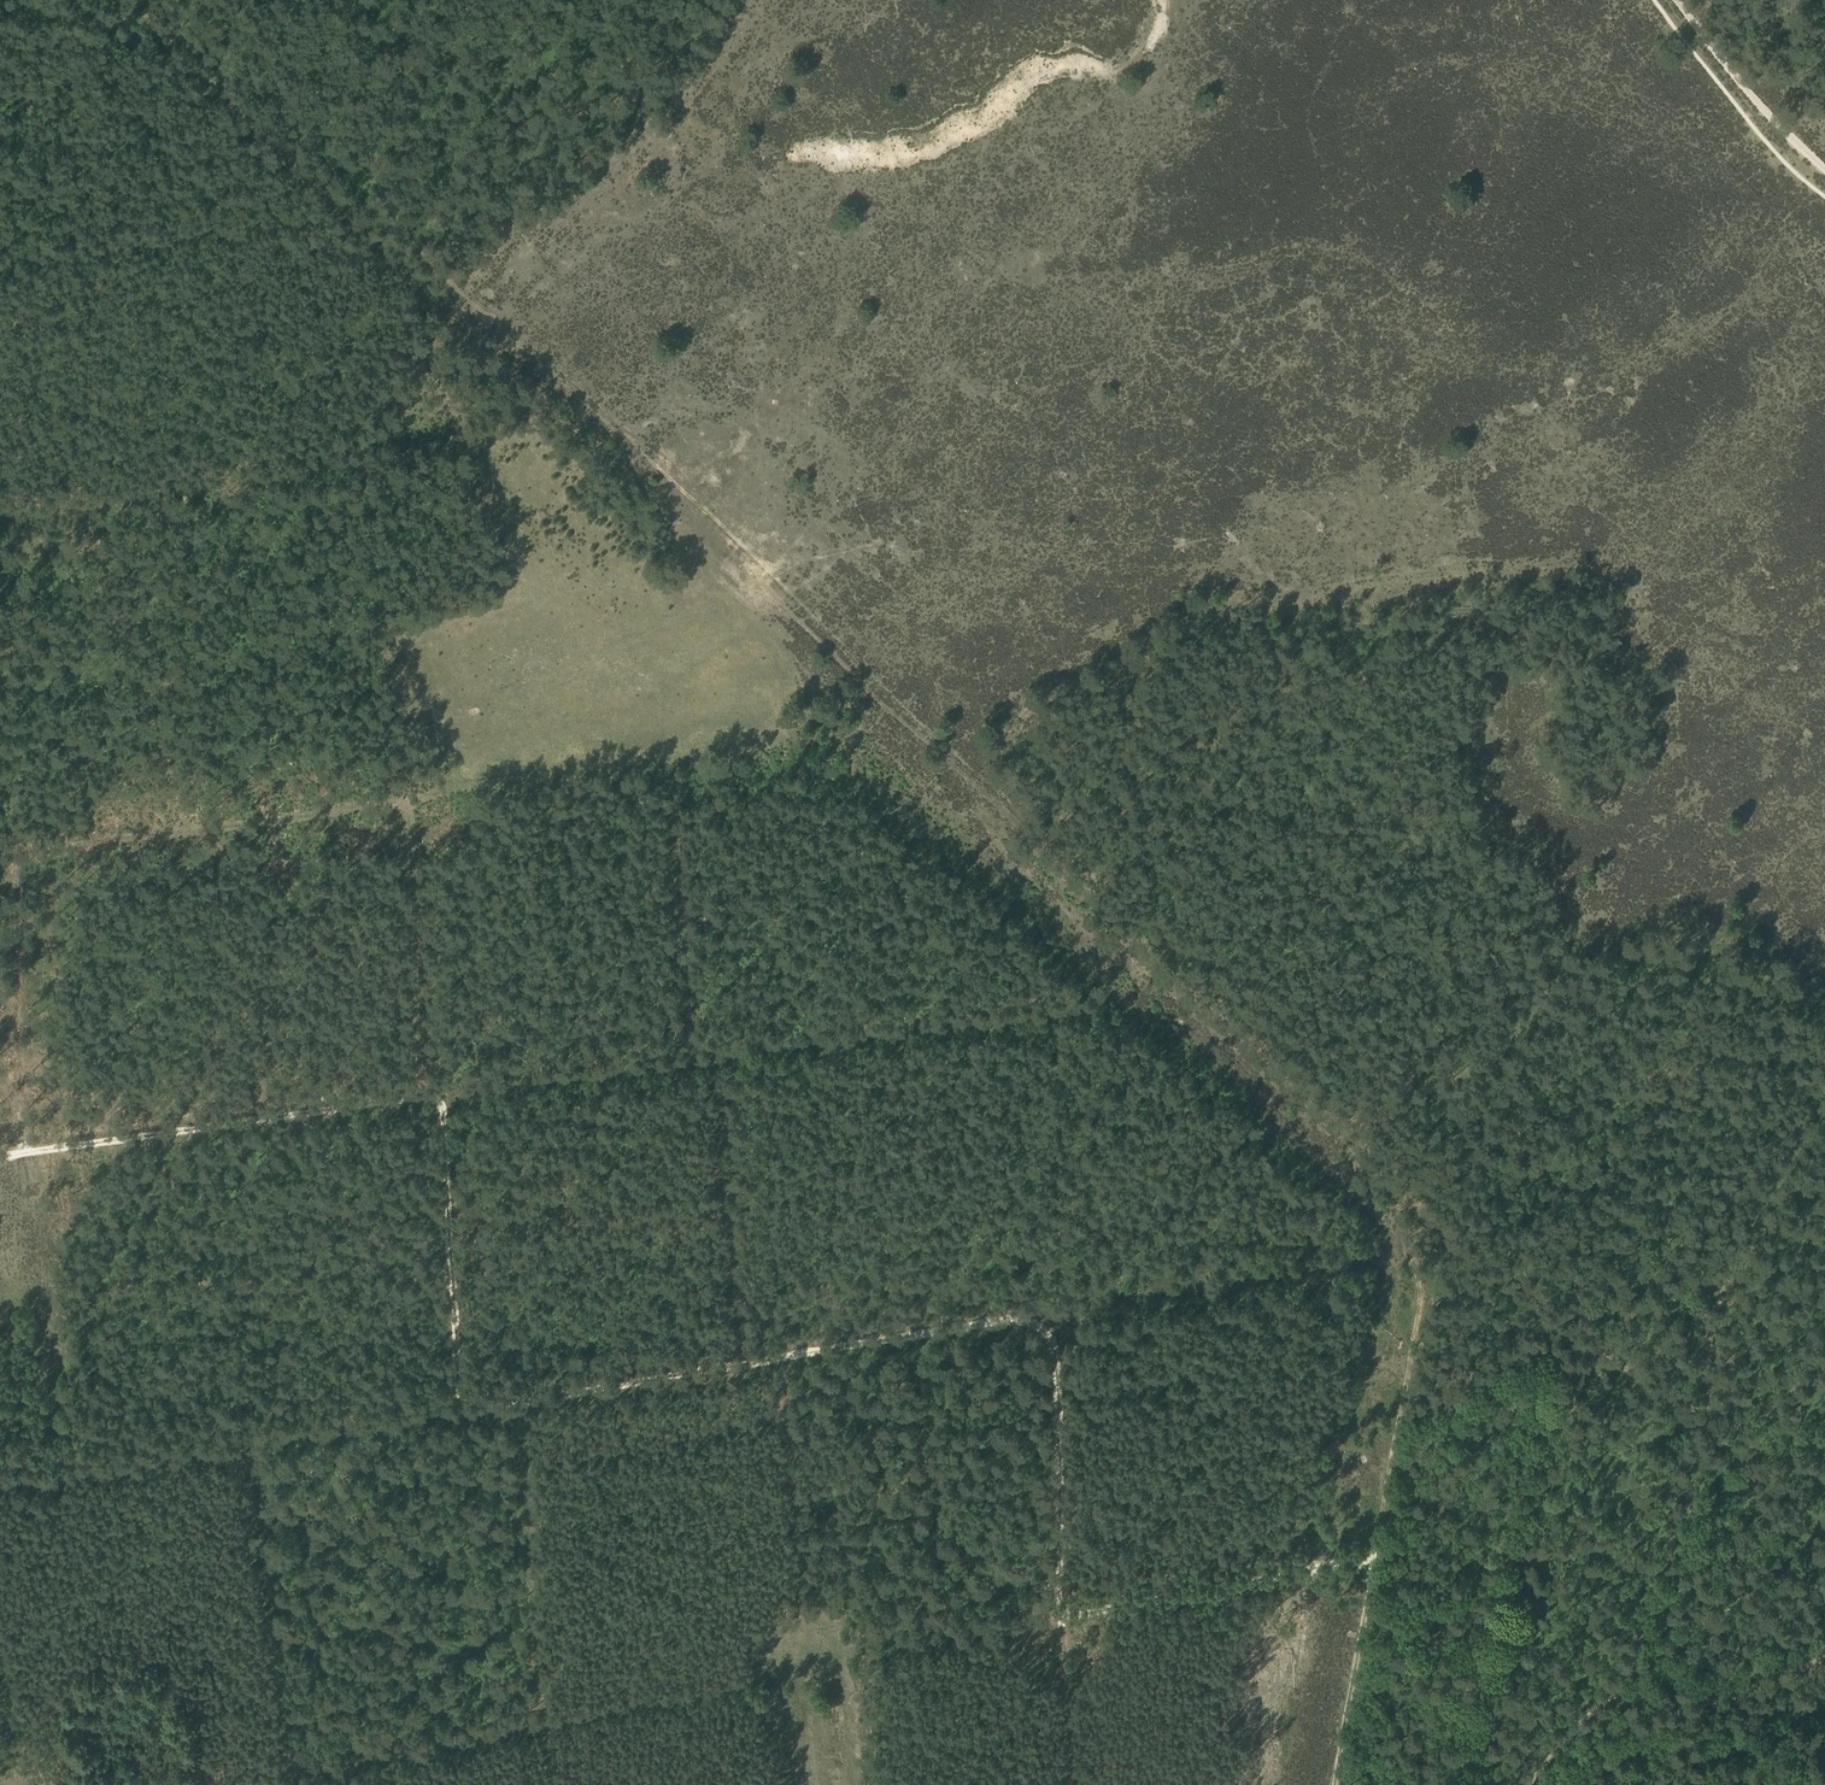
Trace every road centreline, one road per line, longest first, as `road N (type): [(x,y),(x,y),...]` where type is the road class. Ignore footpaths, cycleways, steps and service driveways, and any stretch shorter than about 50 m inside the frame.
road 1 (track): [(1426,1215),(798,622),(744,603),(602,442),(417,286),(129,0)]
road 2 (track): [(1426,1215),(1414,1248),(1420,1306),(1334,1784)]
road 3 (track): [(1824,1090),(1792,1134),(1744,1230),(1718,1304),(1697,1417)]
road 4 (track): [(1697,1417),(1545,1314),(1426,1215)]
road 5 (track): [(1677,0),(1783,133),(1824,170)]
road 6 (track): [(1626,1698),(1744,1701),(1824,1660)]
road 7 (track): [(1373,1561),(1215,1590)]
road 8 (track): [(1530,1784),(1583,1722),(1626,1698)]

